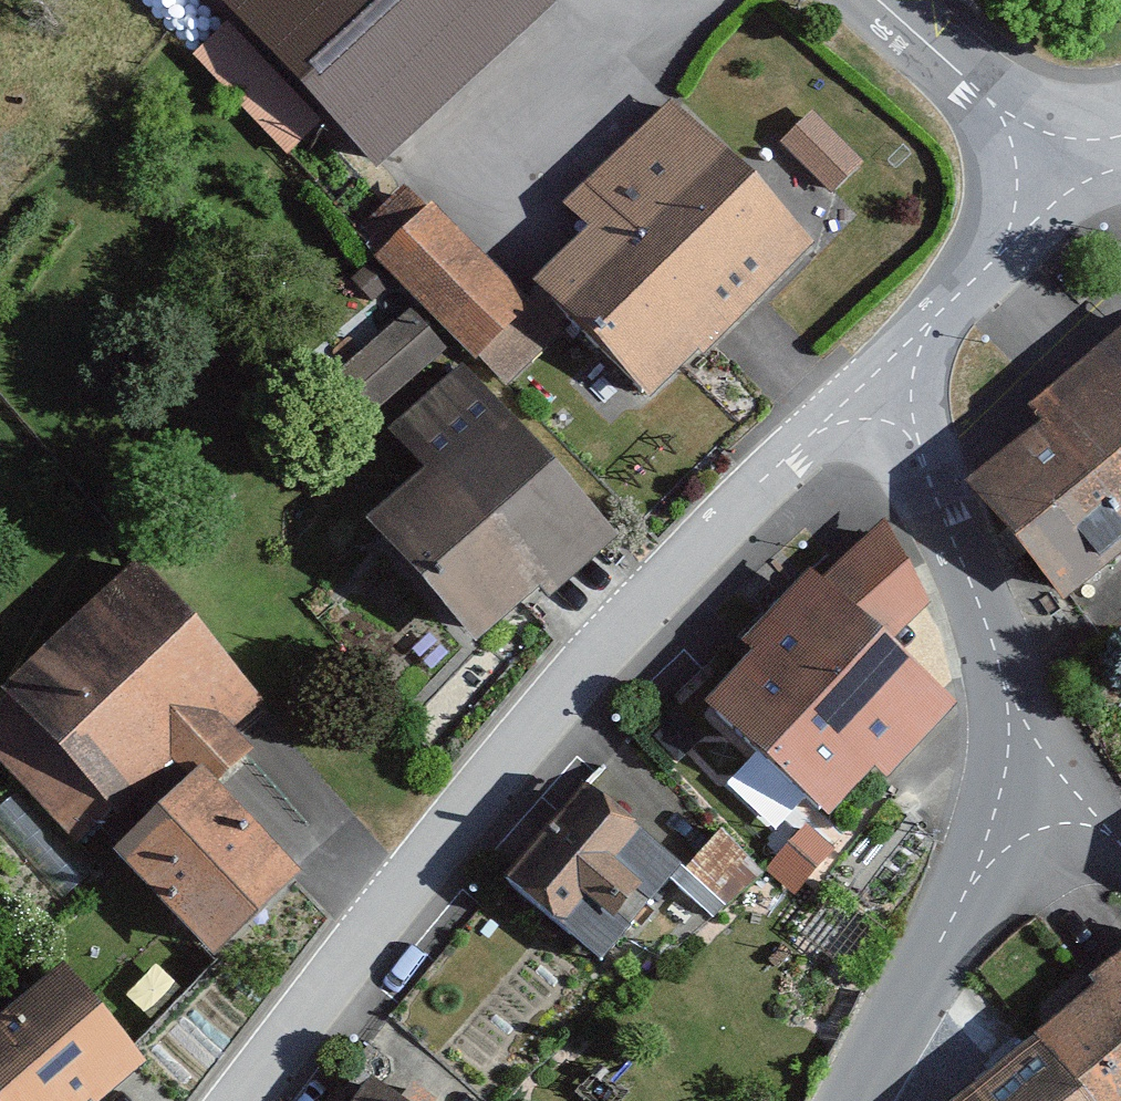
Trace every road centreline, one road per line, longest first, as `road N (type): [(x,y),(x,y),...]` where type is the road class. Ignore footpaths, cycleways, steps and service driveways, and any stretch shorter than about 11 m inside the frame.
road 1 (residential): [(875,374),(799,445),(261,1100)]
road 2 (tertiary): [(1002,787),(1008,709),(1000,668),(916,447),(875,374)]
road 3 (tertiary): [(853,1100),(969,886),(1002,787)]
road 4 (tertiary): [(875,374),(1078,180)]
road 5 (tertiary): [(1078,180),(878,0)]
road 6 (residential): [(1002,787),(1064,803),(1120,844)]

